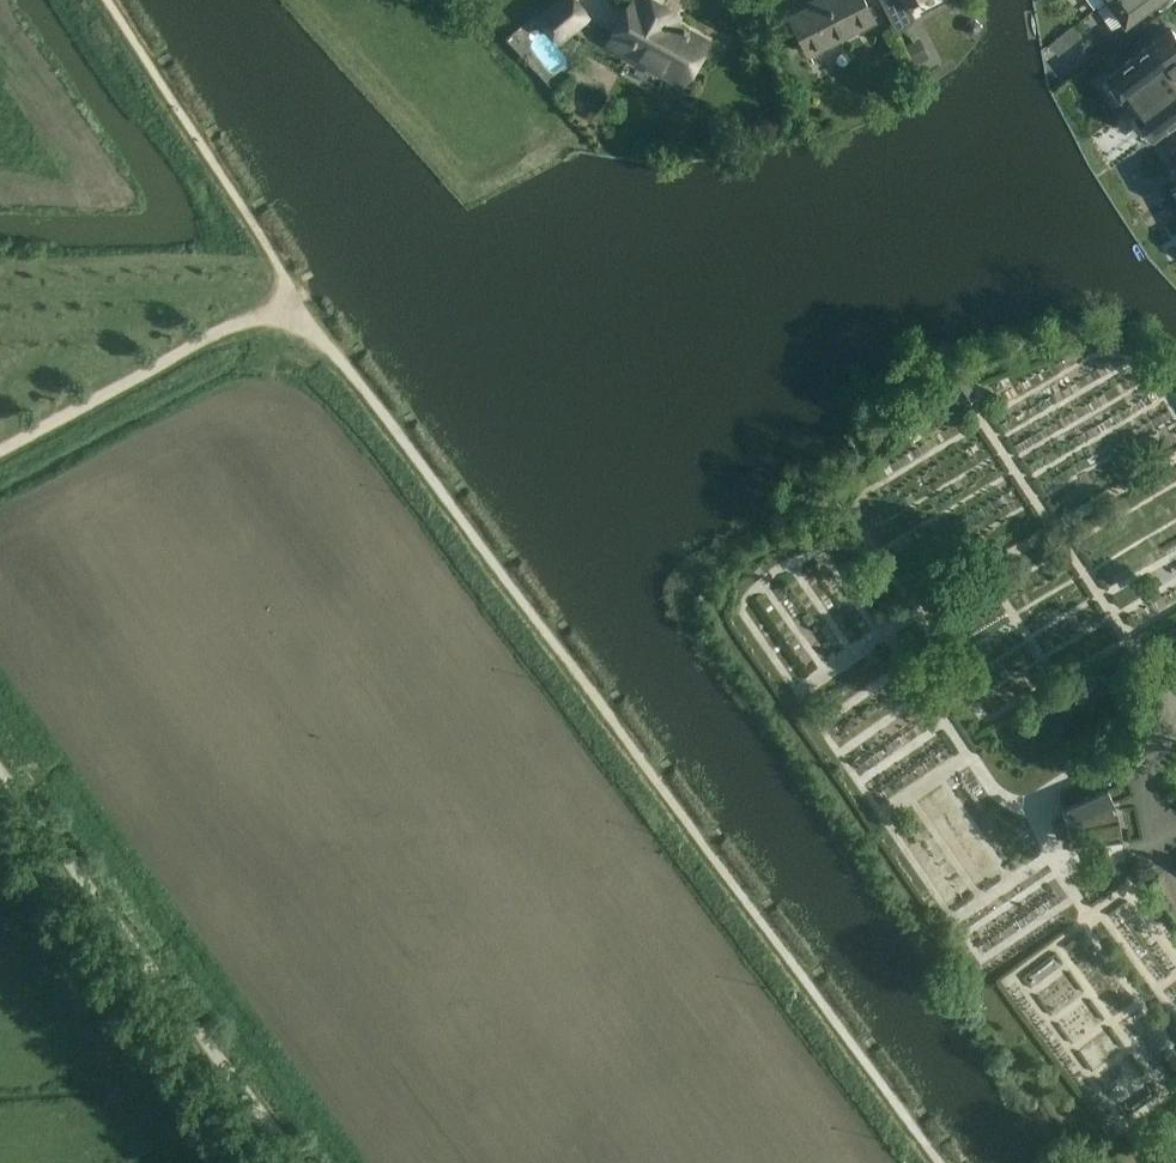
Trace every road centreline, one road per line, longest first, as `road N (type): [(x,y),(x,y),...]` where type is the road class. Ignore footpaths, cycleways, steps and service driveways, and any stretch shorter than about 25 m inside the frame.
road 1 (track): [(295,1162),(0,777)]

